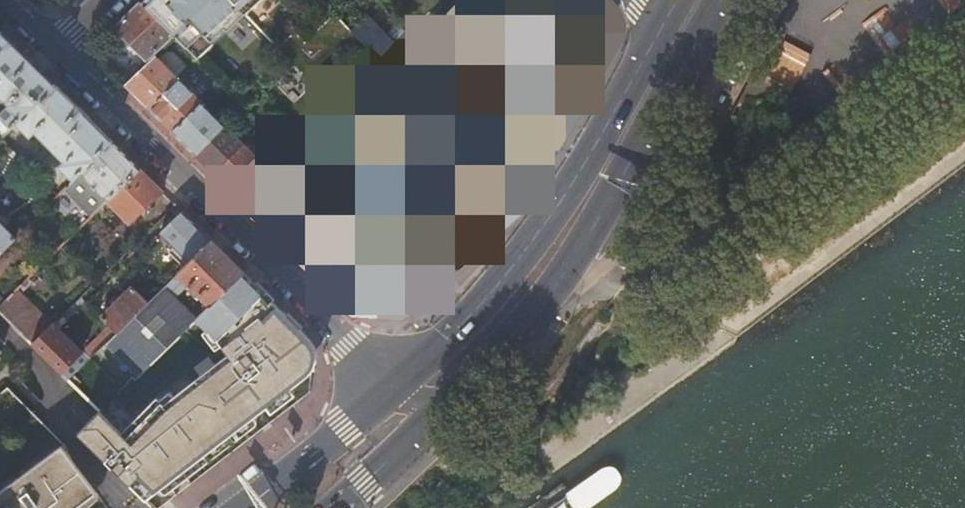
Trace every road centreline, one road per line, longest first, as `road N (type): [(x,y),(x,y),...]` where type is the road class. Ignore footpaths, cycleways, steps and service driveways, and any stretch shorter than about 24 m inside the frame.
road 1 (primary): [(450,400),(562,277),(721,0)]
road 2 (primary): [(674,4),(547,220),(484,300),(390,390)]
road 3 (residential): [(55,46),(390,390)]
road 4 (primary): [(390,390),(248,507)]
road 5 (primary): [(330,507),(450,400)]

